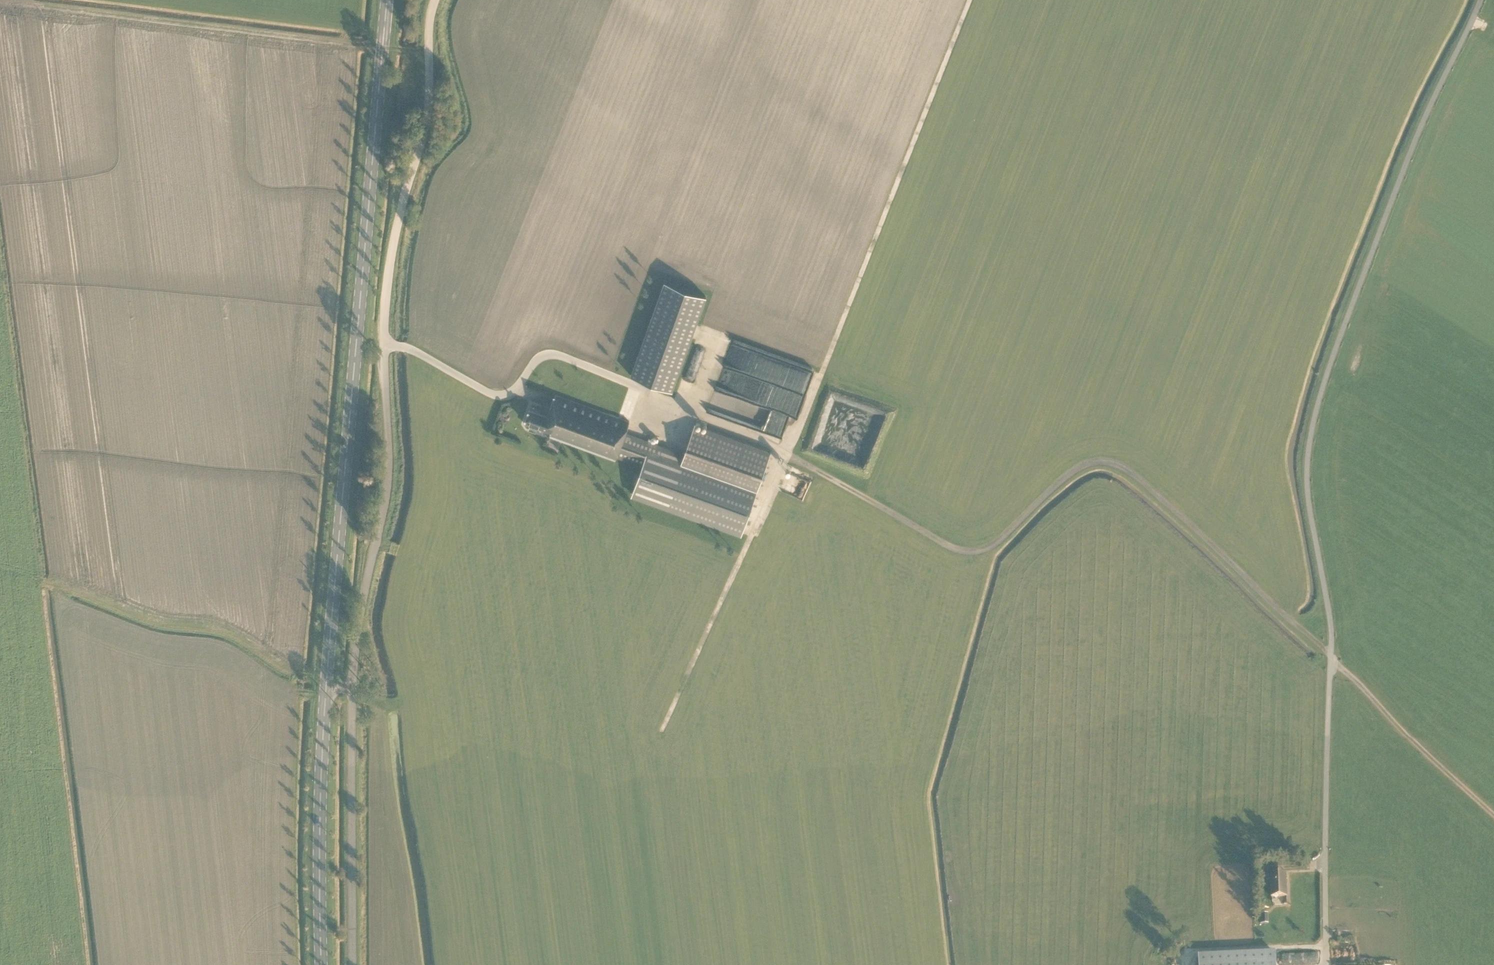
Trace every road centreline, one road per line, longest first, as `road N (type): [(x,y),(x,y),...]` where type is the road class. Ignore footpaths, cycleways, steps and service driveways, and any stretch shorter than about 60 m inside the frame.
road 1 (track): [(1330,655),(1187,522),(1110,463),(1062,479),(1001,539),(976,551),(799,463),(785,447),(795,438),(969,0)]
road 2 (unclassified): [(352,687),(388,470),(384,301),(425,133),(435,0)]
road 3 (primary): [(325,692),(384,0)]
road 4 (unclassified): [(355,964),(352,687)]
road 5 (primary): [(321,964),(325,692)]
road 6 (track): [(1330,655),(1493,818)]
road 7 (track): [(691,406),(785,447),(751,534)]

